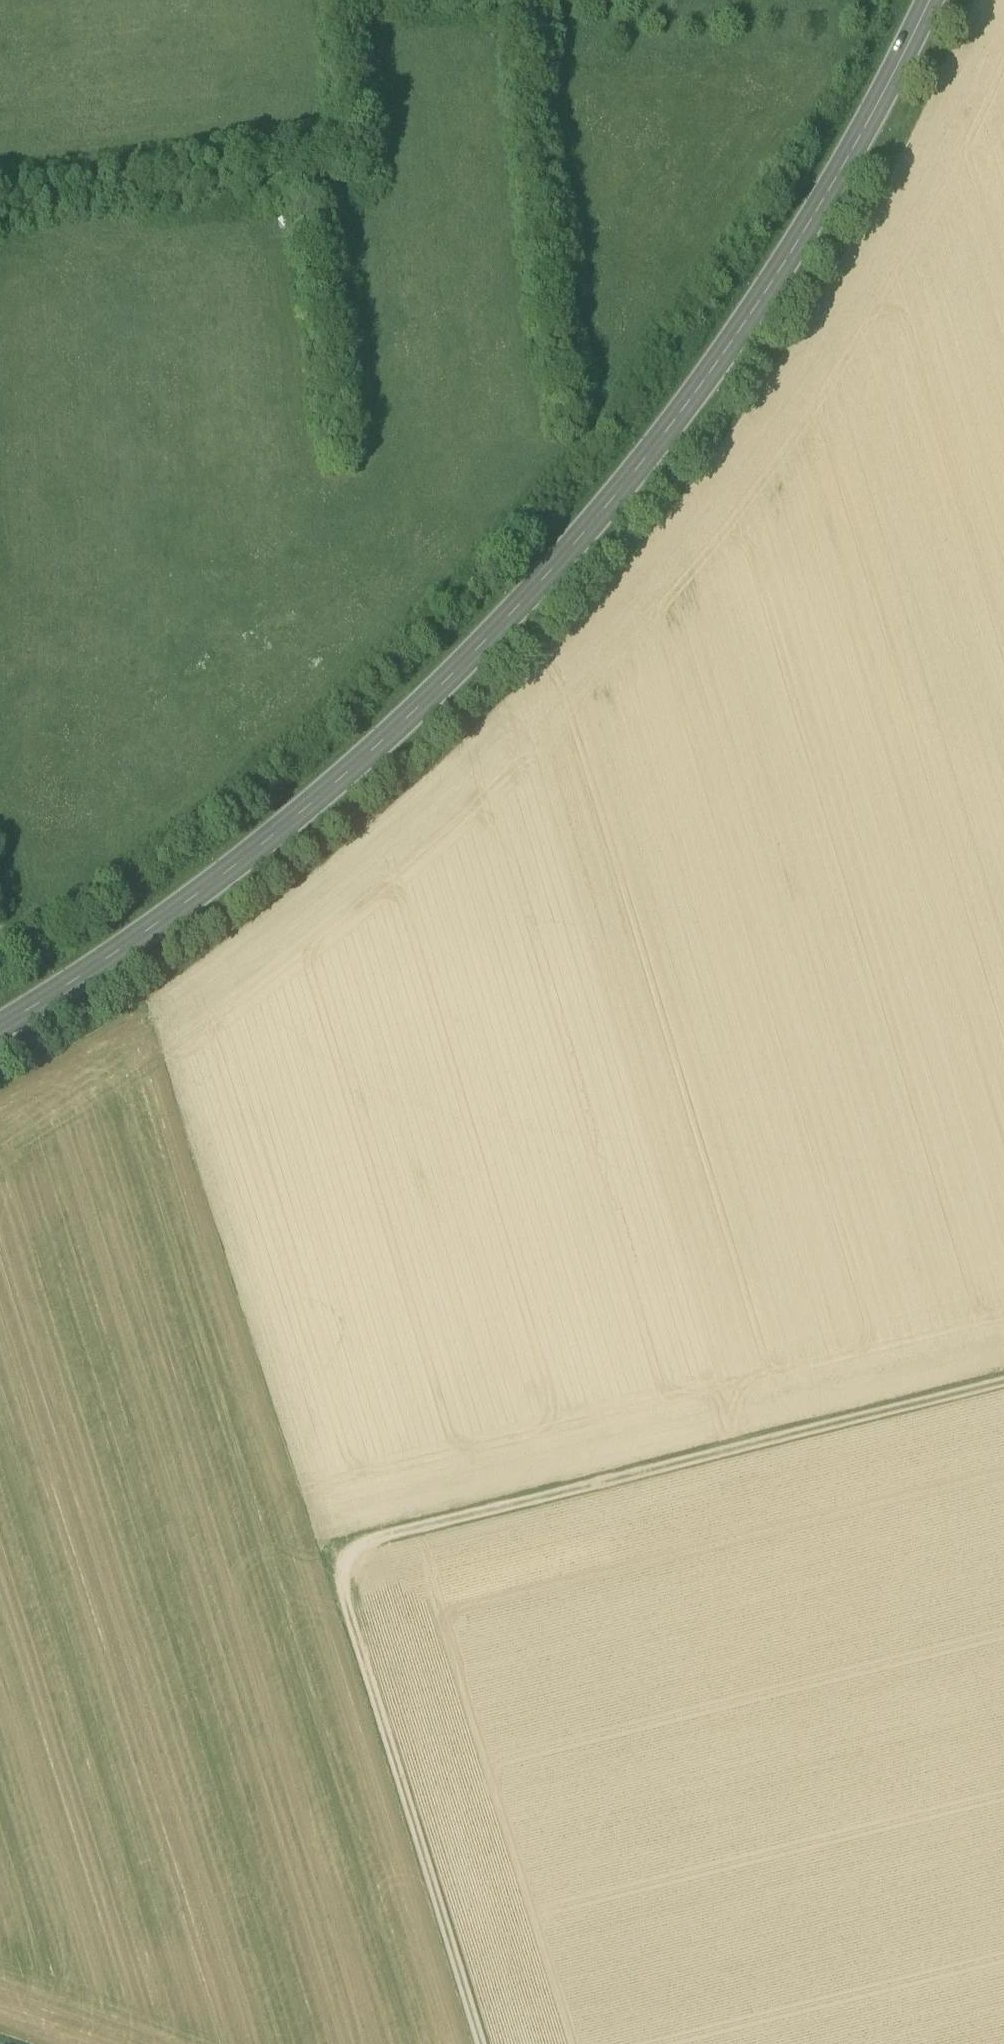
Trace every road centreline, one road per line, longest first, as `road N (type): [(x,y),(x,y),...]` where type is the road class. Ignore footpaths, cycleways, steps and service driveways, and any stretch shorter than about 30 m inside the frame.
road 1 (primary): [(929,0),(785,259),(678,414),(527,595),(268,837),(0,1022)]
road 2 (track): [(1003,1384),(359,1541)]
road 3 (track): [(482,2043),(338,1578),(359,1541)]

